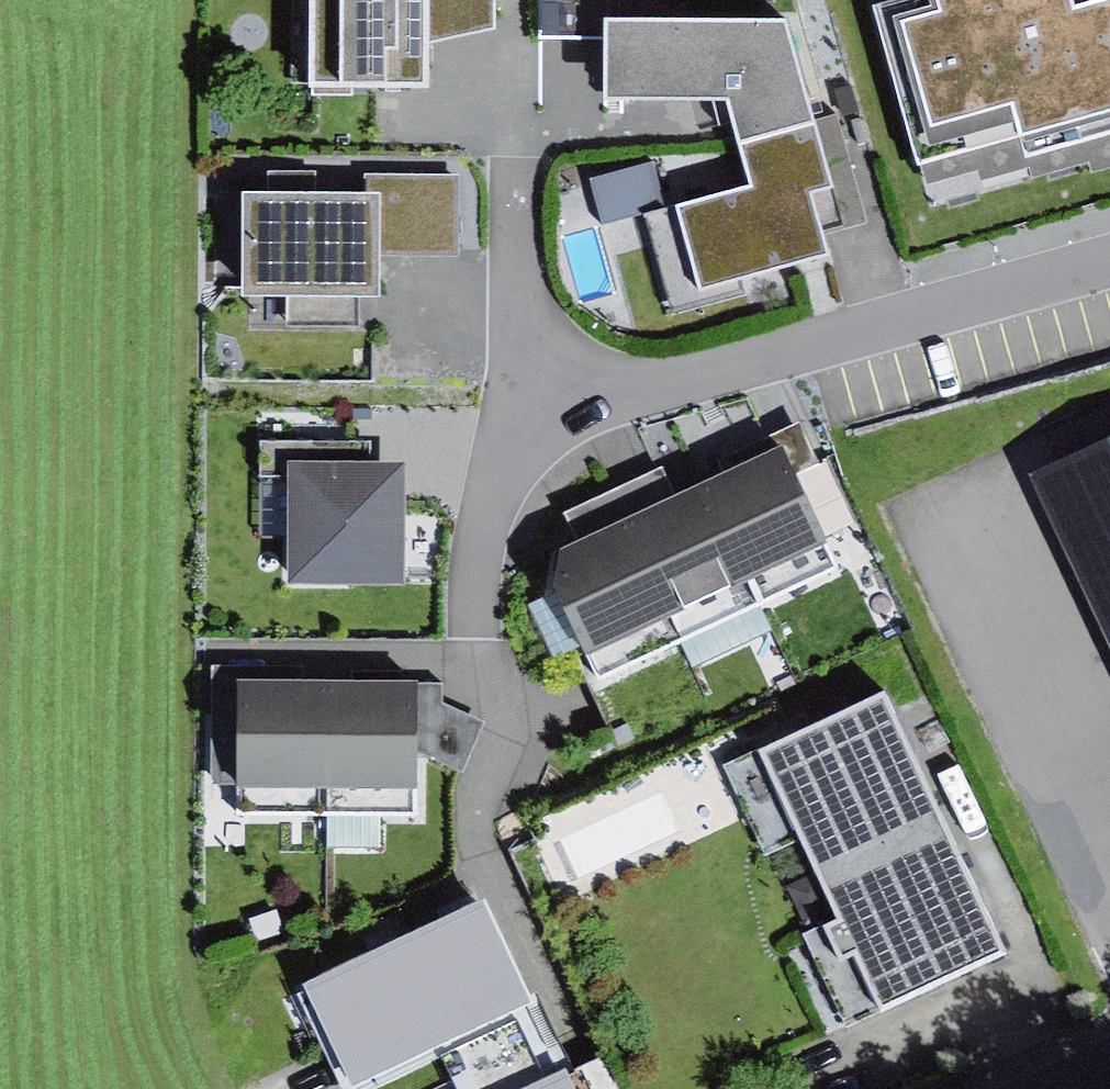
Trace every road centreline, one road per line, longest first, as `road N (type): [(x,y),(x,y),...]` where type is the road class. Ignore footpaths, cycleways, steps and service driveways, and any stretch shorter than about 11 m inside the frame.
road 1 (residential): [(1109,263),(522,421)]

